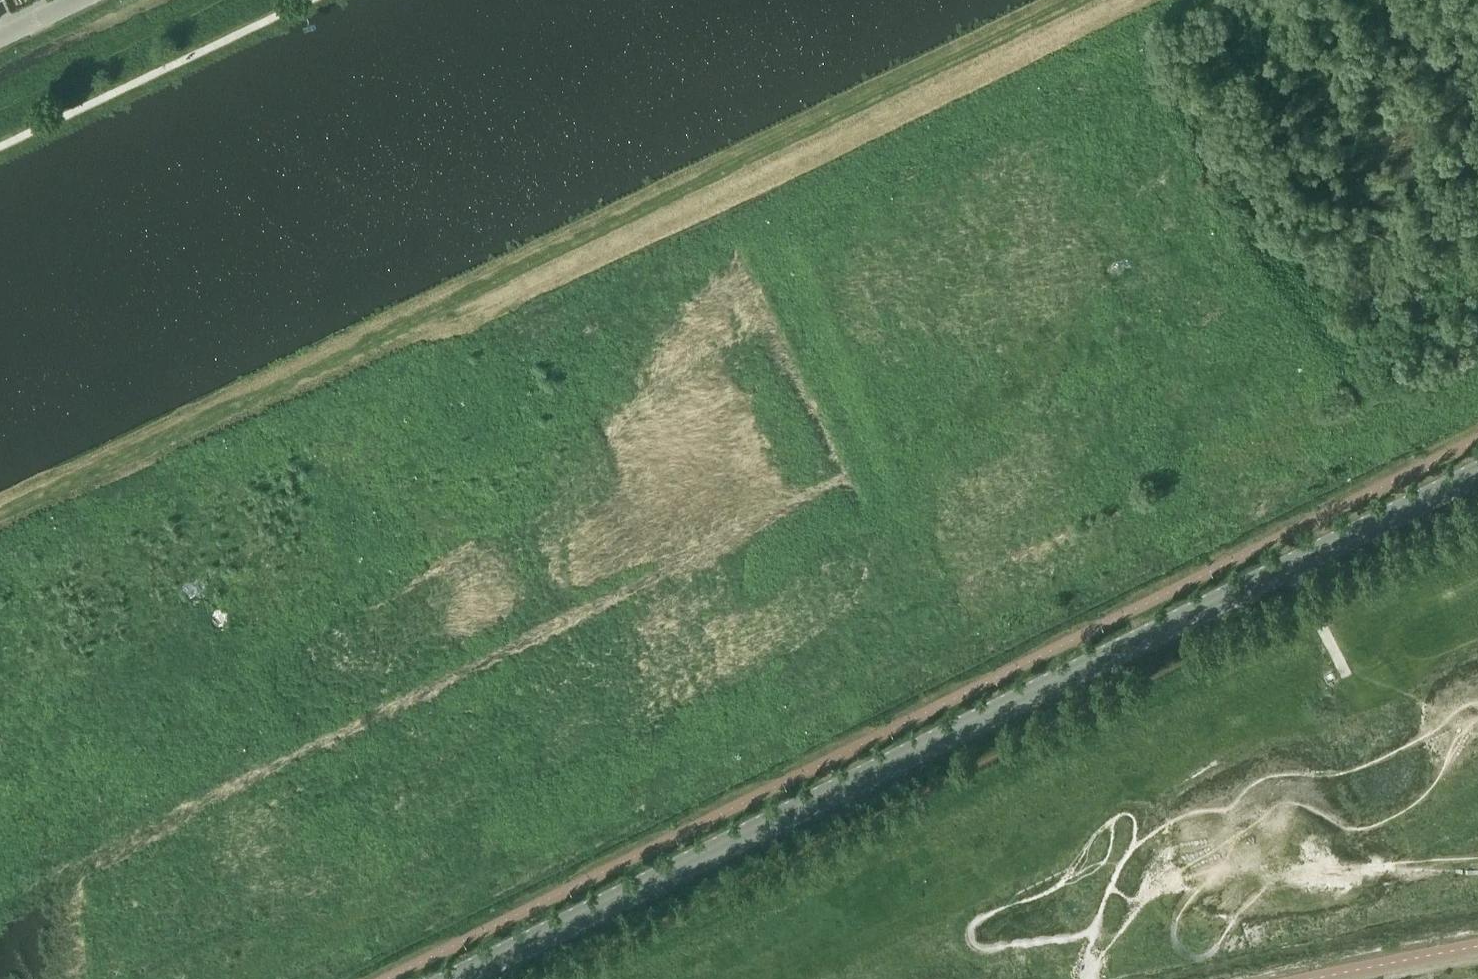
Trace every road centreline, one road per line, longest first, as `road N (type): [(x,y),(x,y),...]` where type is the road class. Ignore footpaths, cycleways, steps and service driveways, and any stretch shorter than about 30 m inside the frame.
road 1 (track): [(0,516),(1078,0)]
road 2 (tertiary): [(456,978),(1477,474)]

